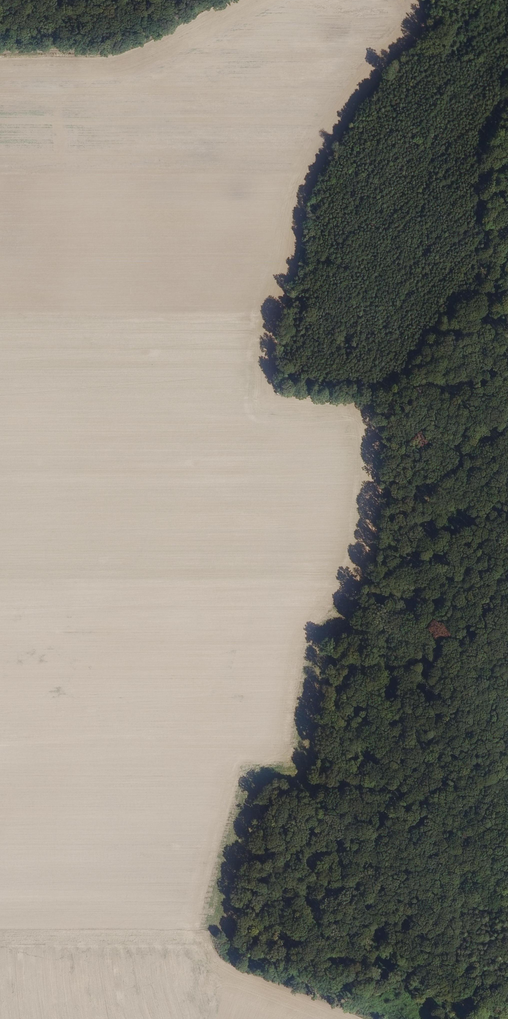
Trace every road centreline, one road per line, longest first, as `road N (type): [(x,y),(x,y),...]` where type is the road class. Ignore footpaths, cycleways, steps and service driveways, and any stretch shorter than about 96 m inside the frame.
road 1 (track): [(0,53),(115,52),(220,0)]

